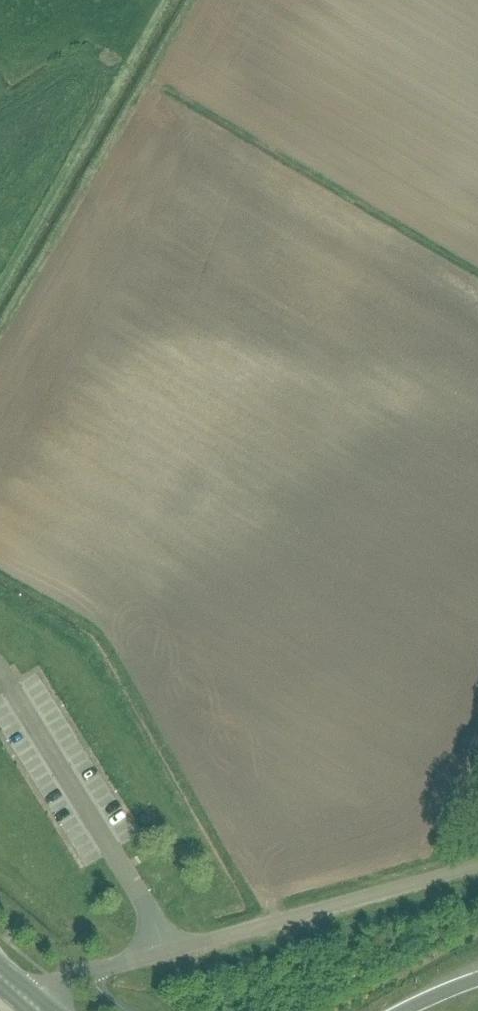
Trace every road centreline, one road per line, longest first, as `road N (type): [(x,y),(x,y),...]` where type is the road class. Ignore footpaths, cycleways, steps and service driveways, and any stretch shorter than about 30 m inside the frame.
road 1 (unclassified): [(28,1001),(84,977),(477,865)]

